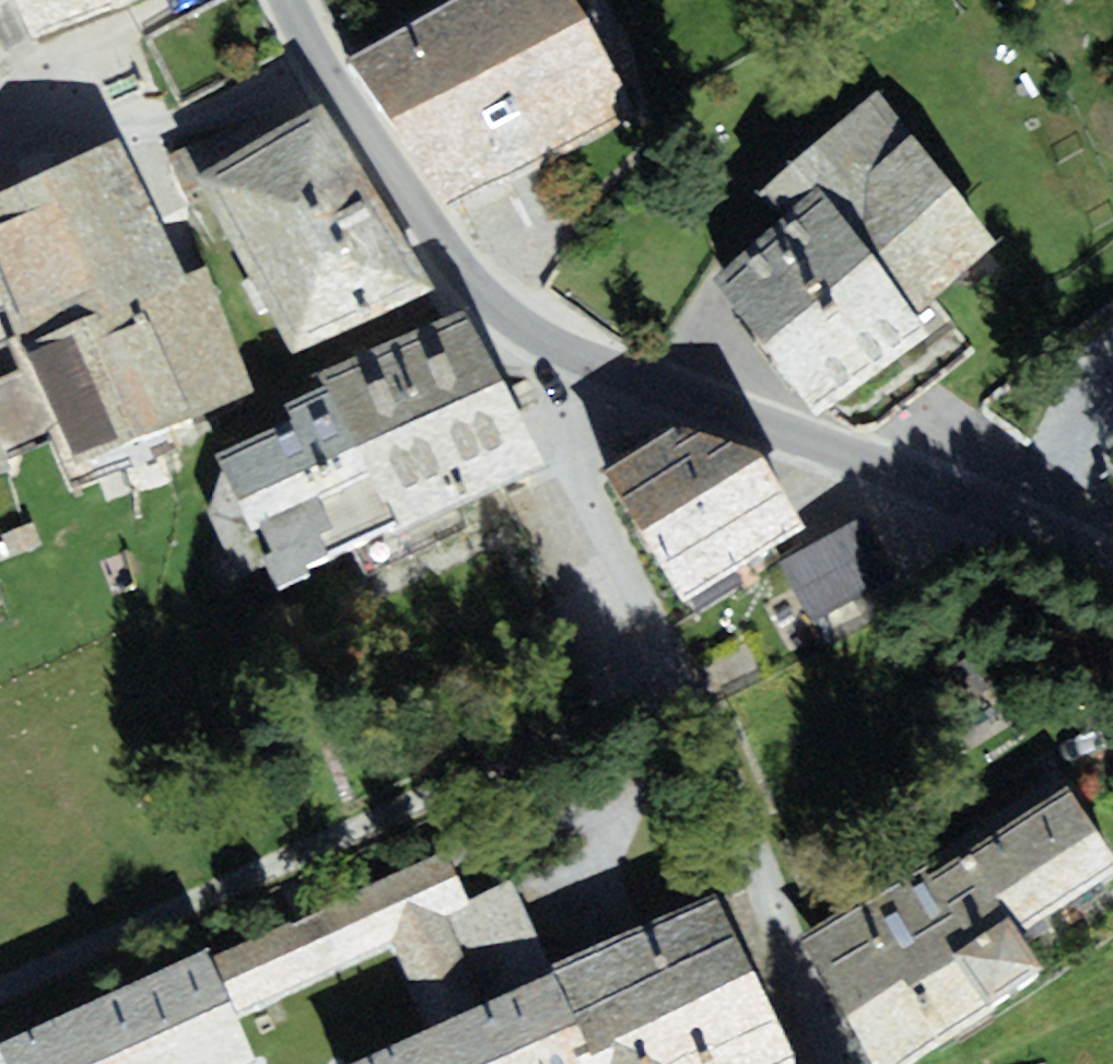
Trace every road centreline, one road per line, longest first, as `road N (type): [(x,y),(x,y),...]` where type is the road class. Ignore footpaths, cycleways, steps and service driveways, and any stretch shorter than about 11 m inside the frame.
road 1 (residential): [(595,363),(940,487),(1112,572)]
road 2 (residential): [(290,0),(322,67),(489,300),(537,336),(595,363)]
road 3 (residential): [(254,875),(685,684)]
road 4 (residential): [(840,1063),(770,900),(724,760),(685,684)]
road 5 (residential): [(685,684),(581,484),(577,457),(595,363)]
road 6 (track): [(0,990),(254,875)]

